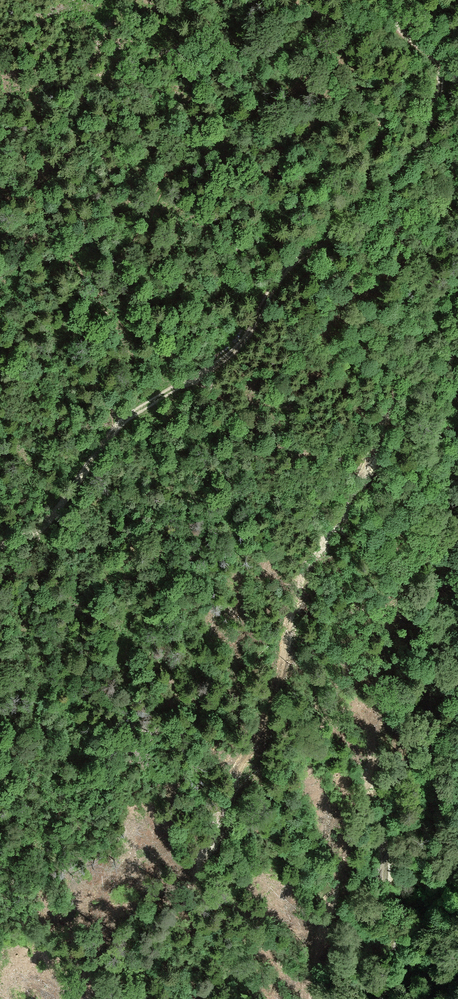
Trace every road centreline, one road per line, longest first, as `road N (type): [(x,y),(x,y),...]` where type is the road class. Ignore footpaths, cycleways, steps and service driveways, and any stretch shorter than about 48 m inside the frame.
road 1 (track): [(0,544),(51,518),(118,425),(240,348),(300,246),(417,147),(439,101),(440,69),(399,26),(388,0)]
road 2 (track): [(118,425),(113,404),(129,350),(102,297),(102,281),(142,235),(159,195),(250,111),(250,81),(219,0)]

